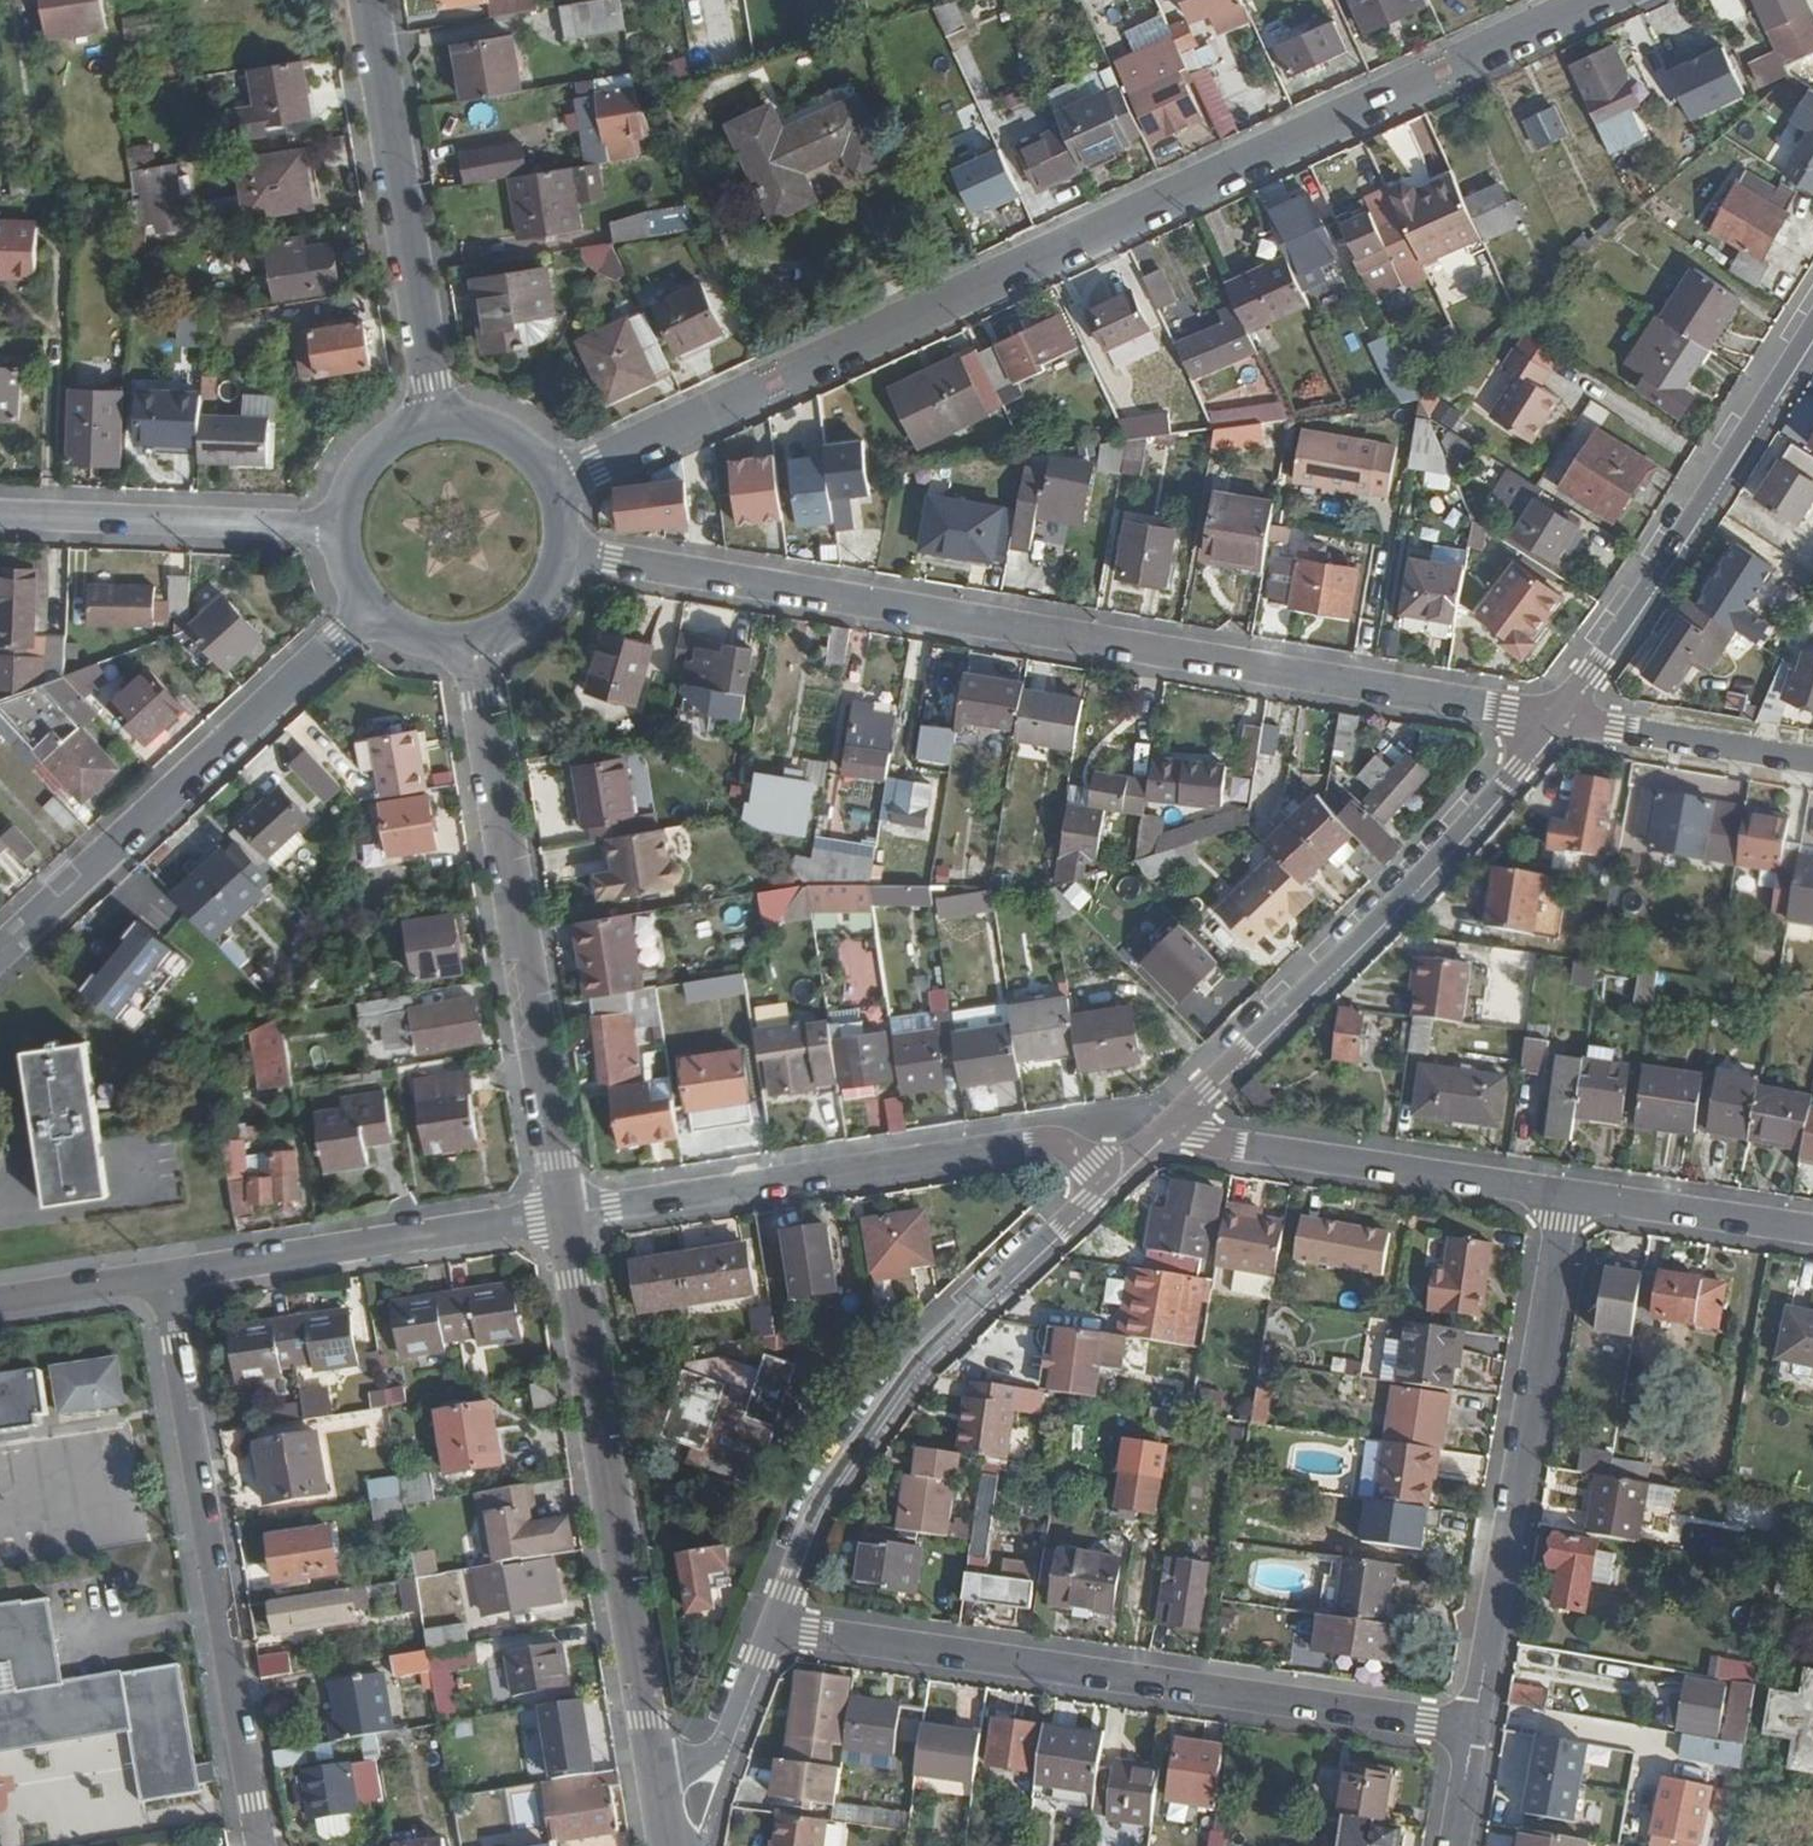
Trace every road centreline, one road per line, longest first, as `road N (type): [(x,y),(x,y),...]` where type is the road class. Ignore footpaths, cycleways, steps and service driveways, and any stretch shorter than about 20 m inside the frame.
road 1 (residential): [(551,482),(1595,0)]
road 2 (residential): [(562,549),(1558,722)]
road 3 (residential): [(1470,1737),(767,1630)]
road 4 (tertiary): [(469,640),(564,1215)]
road 5 (residential): [(160,1276),(262,1845)]
road 6 (residential): [(1558,722),(1444,860),(1160,1133)]
road 7 (tertiary): [(564,1215),(658,1777)]
road 8 (residential): [(564,1215),(1055,1142),(1092,1162),(1097,1190)]
road 9 (residential): [(1097,1190),(918,1355),(853,1444),(799,1537),(767,1630)]
road 10 (residential): [(1565,1197),(1470,1737)]
road 11 (residential): [(373,606),(0,952)]
road 12 (residential): [(1812,327),(1558,722)]
road 13 (tertiary): [(438,423),(370,0)]
road 14 (residential): [(1160,1133),(1565,1197)]
road 15 (residential): [(564,1215),(160,1276)]
road 16 (residential): [(0,516),(344,530)]
road 17 (residential): [(1558,722),(1812,763)]
road 18 (residential): [(1565,1197),(1812,1230)]
road 19 (residential): [(767,1630),(723,1745),(658,1777)]
road 20 (residential): [(160,1276),(0,1300)]
road 21 (tertiary): [(438,423),(382,448),(349,499),(344,530)]
road 22 (tertiary): [(469,640),(530,610),(562,549)]
road 23 (tertiary): [(551,482),(504,434),(438,423)]

